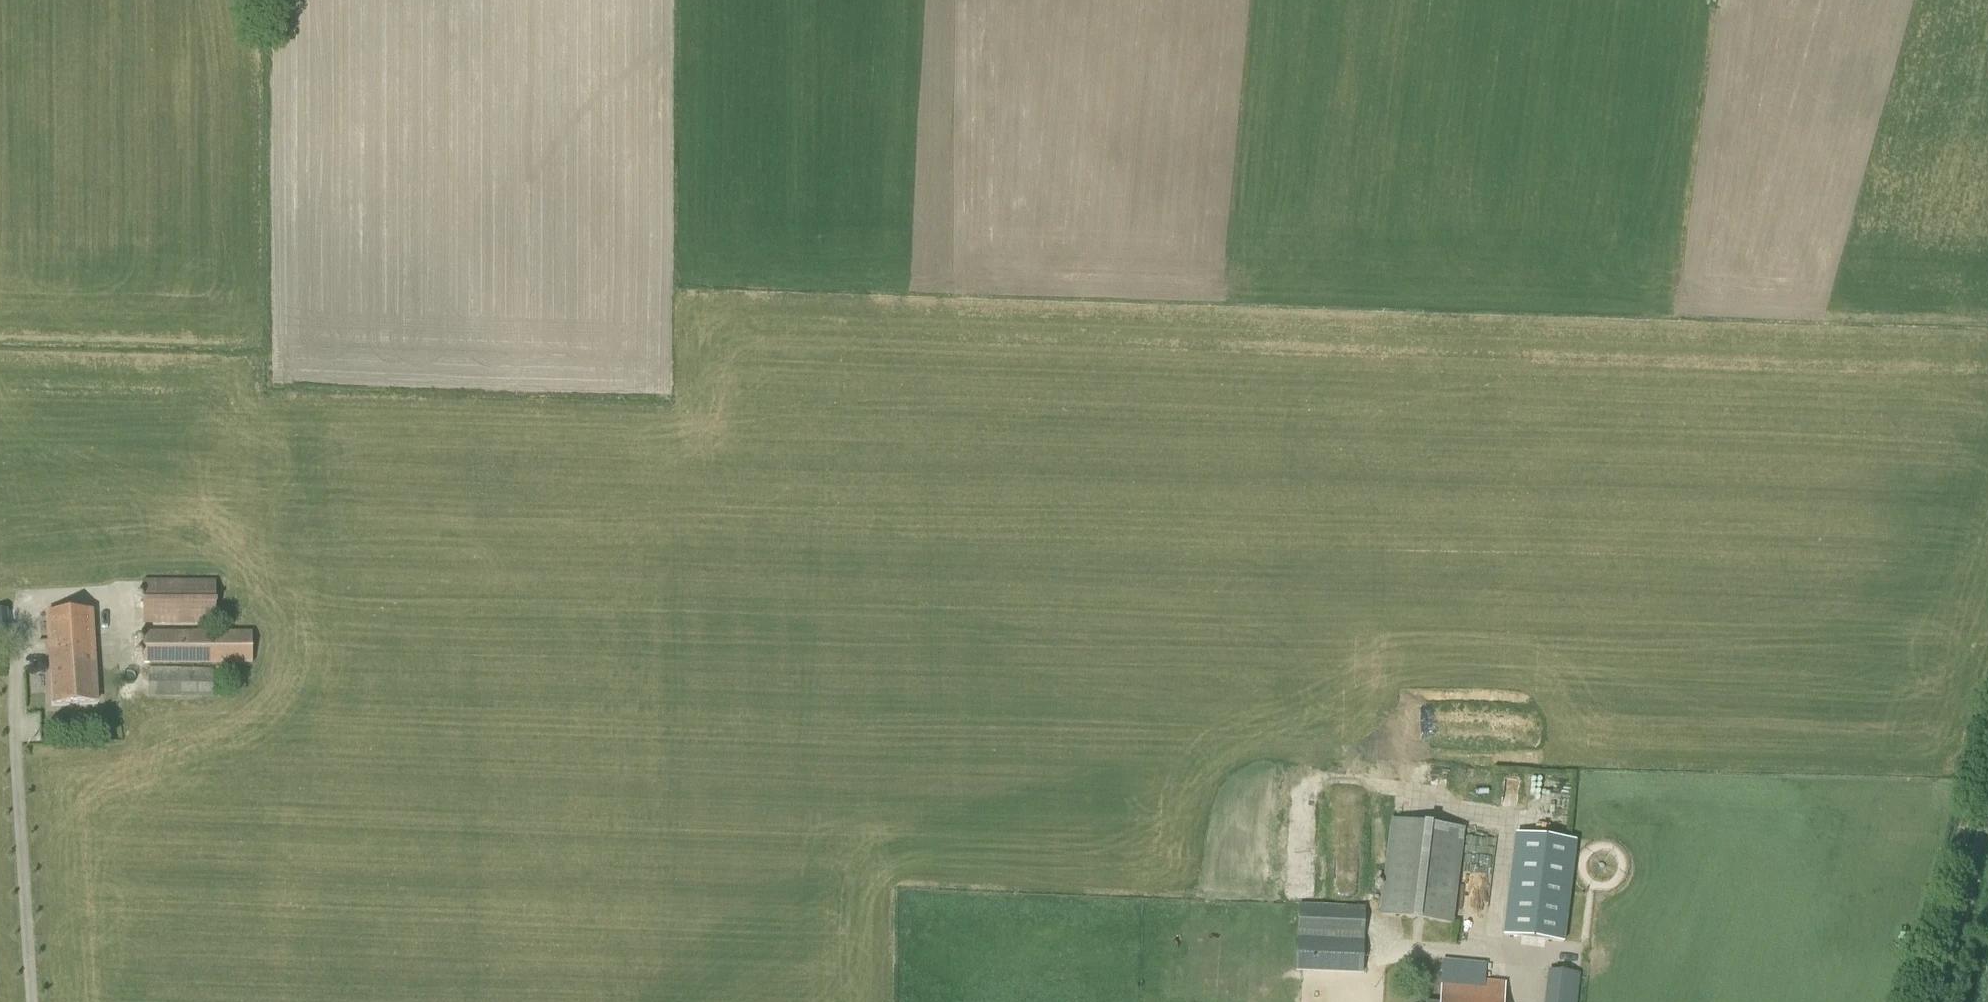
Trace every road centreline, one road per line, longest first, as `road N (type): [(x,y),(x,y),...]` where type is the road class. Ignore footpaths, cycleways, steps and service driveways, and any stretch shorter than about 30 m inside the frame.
road 1 (tertiary): [(1933,1001),(1987,821)]

